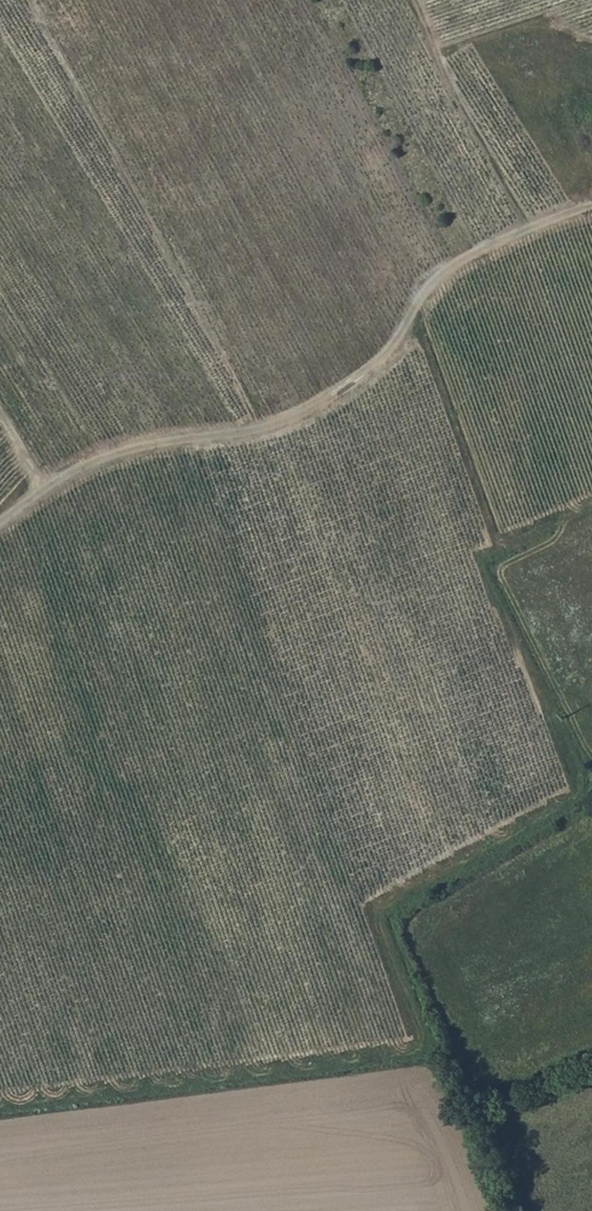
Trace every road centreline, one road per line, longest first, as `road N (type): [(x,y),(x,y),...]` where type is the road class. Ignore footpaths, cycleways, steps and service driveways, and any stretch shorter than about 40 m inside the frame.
road 1 (track): [(591,206),(547,217),(435,272),(383,358),(250,430),(46,484),(0,518)]

